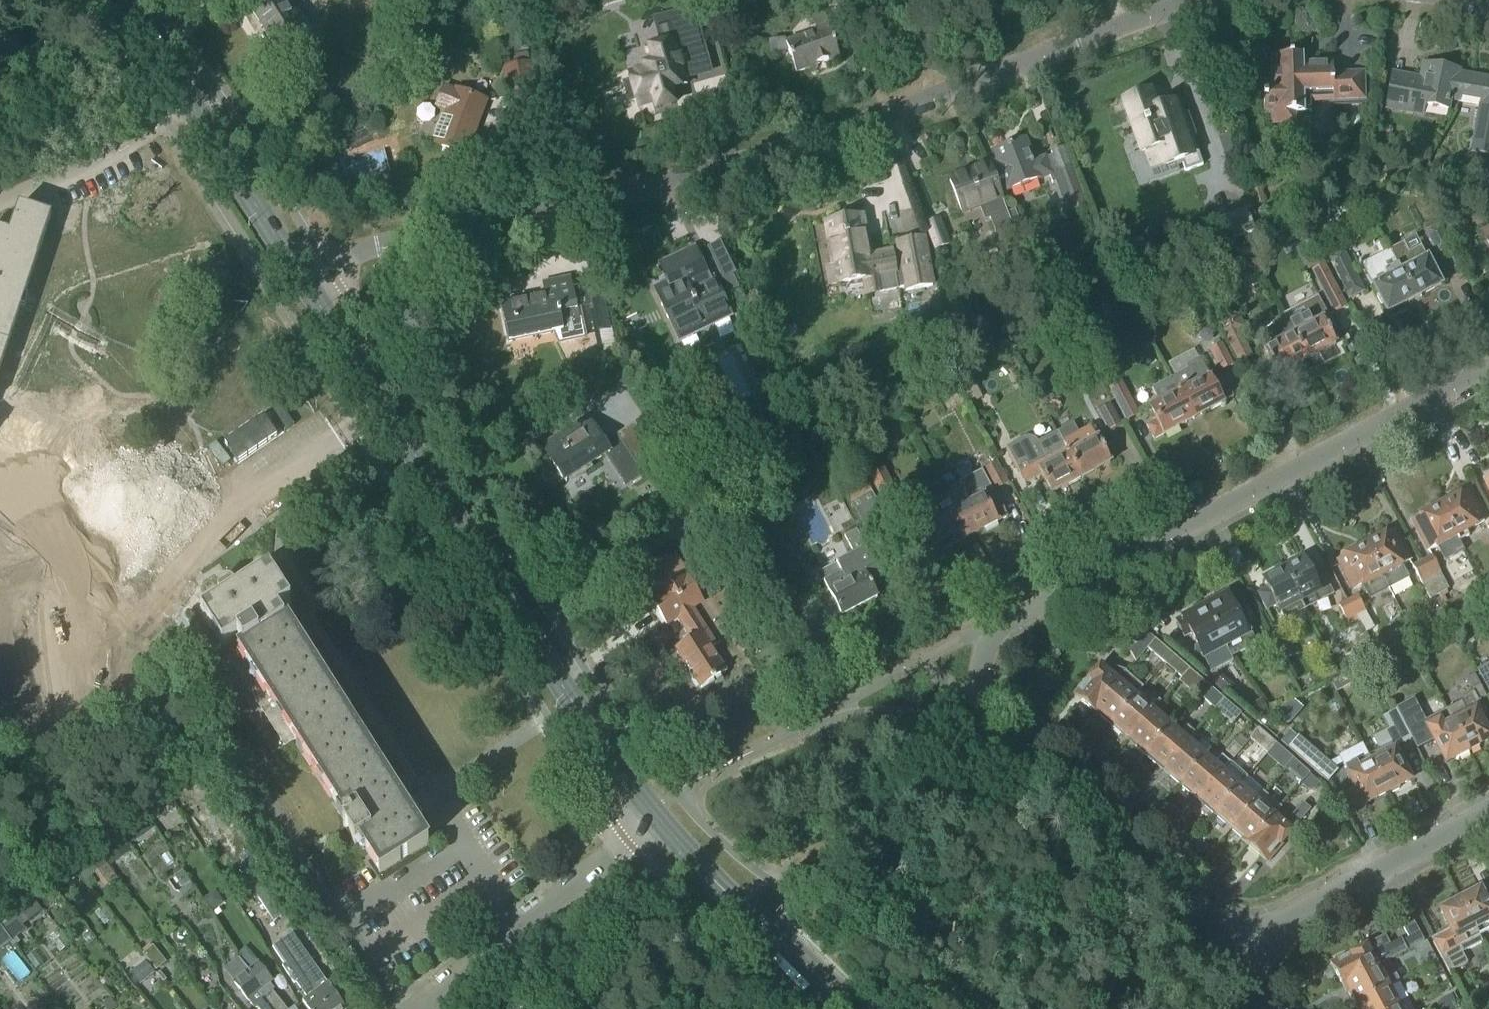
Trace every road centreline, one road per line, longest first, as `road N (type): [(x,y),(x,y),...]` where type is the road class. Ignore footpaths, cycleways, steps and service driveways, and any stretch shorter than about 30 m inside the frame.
road 1 (residential): [(1236,954),(1141,845),(1092,801),(988,735),(980,665),(992,629),(1488,370)]
road 2 (residential): [(297,274),(362,247),(715,168),(1199,0)]
road 3 (secondary): [(651,823),(297,274)]
road 4 (secondary): [(297,274),(120,0)]
road 5 (residential): [(651,823),(422,1008)]
road 6 (residential): [(1236,954),(1488,818)]
road 7 (secondary): [(844,1008),(651,823)]

